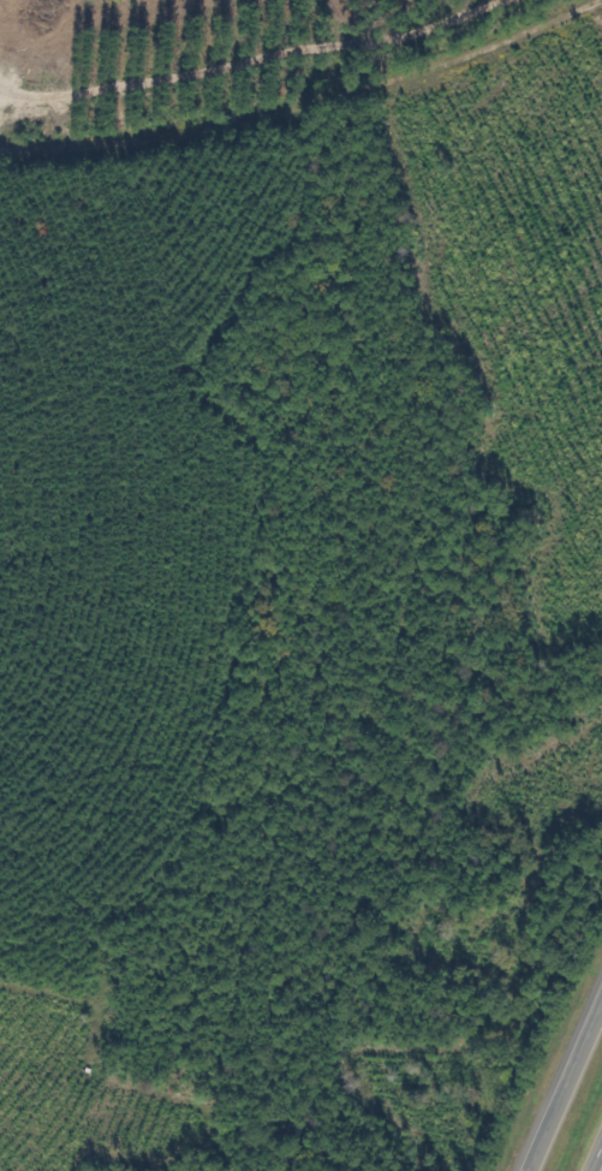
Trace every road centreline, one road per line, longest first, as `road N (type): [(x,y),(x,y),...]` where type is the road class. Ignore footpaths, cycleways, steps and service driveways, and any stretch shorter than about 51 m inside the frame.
road 1 (trunk): [(601,1001),(530,1170)]

